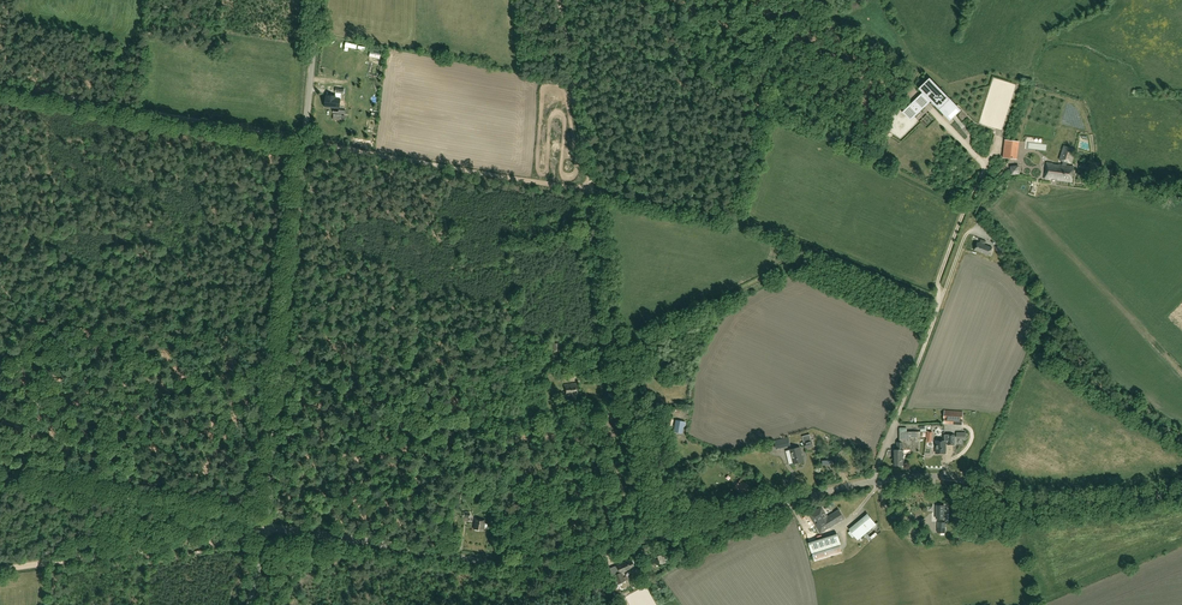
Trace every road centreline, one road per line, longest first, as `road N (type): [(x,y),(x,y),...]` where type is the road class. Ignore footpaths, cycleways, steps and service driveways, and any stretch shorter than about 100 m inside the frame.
road 1 (unclassified): [(1181,493),(1047,504),(956,479),(906,477),(534,566),(267,526)]
road 2 (track): [(0,85),(592,193)]
road 3 (unclassified): [(267,526),(318,0)]
road 4 (track): [(0,478),(267,522)]
road 5 (track): [(809,248),(734,218),(592,193)]
road 6 (track): [(649,536),(612,327)]
road 7 (track): [(592,193),(558,0)]
road 8 (track): [(878,481),(941,301)]
road 9 (track): [(265,533),(117,553)]
road 10 (track): [(941,301),(809,248)]
road 11 (track): [(612,327),(594,207)]

